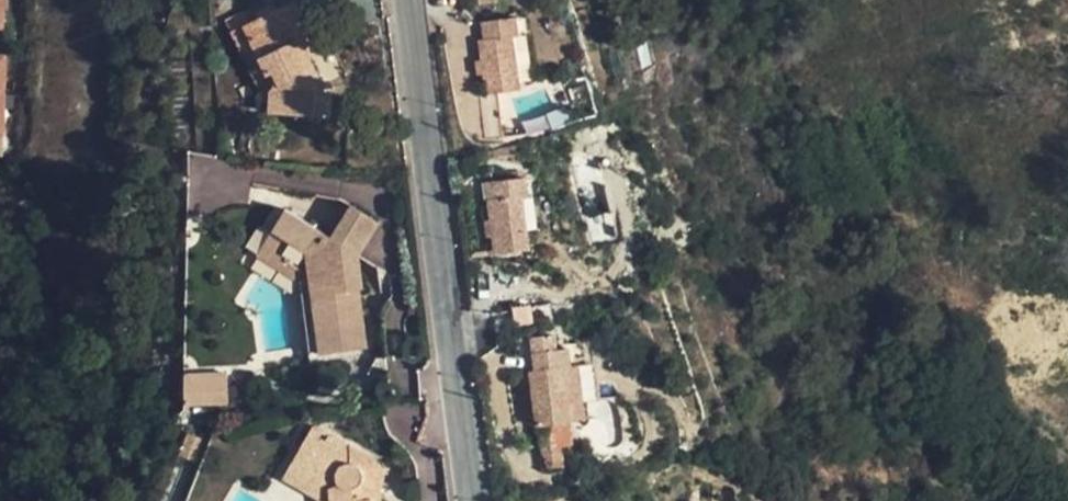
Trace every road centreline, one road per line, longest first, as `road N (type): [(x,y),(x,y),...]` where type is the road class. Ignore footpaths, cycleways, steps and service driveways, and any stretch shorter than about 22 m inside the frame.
road 1 (unclassified): [(410,0),(472,500)]

